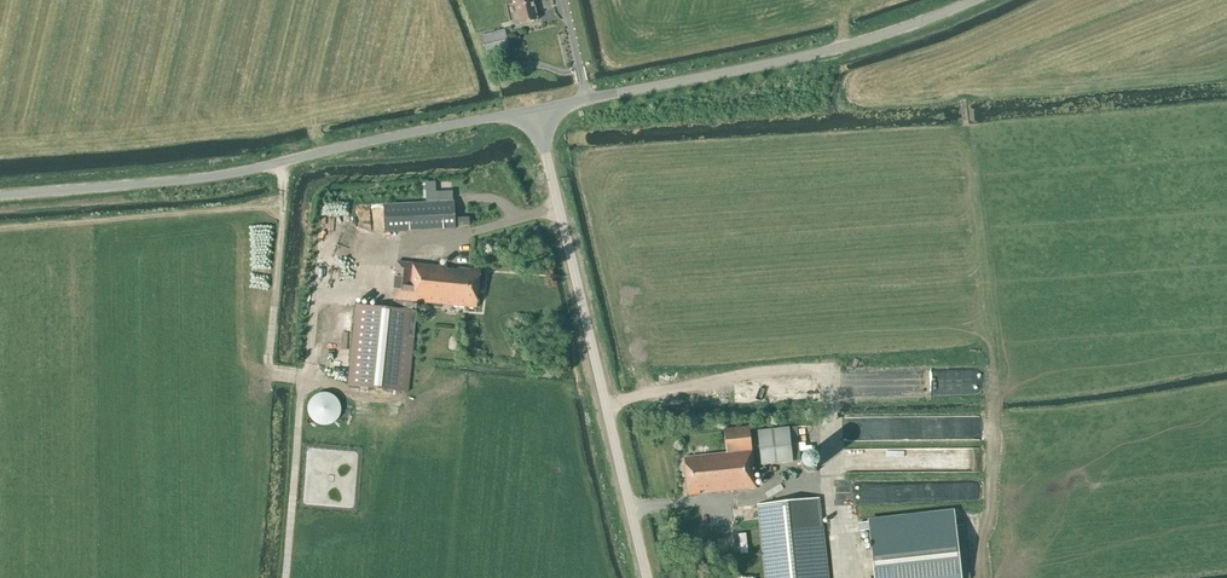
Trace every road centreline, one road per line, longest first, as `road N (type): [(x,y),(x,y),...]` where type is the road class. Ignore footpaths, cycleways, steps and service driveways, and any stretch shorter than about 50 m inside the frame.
road 1 (tertiary): [(535,110),(216,177),(0,195)]
road 2 (tertiary): [(646,577),(535,110)]
road 3 (tertiary): [(535,110),(795,59),(976,0)]

